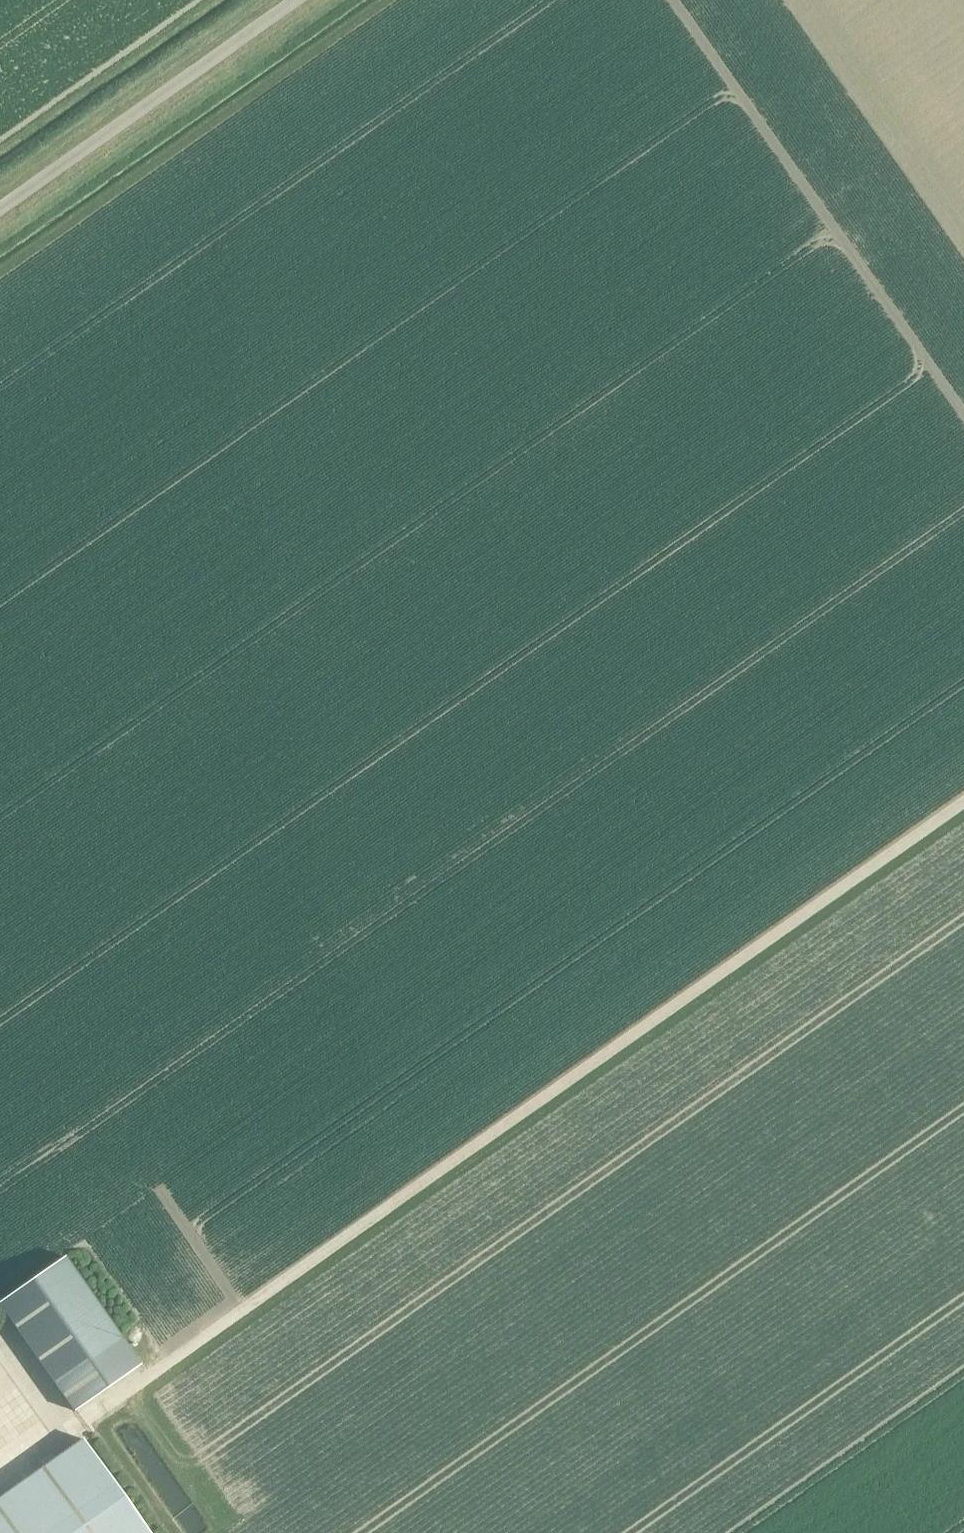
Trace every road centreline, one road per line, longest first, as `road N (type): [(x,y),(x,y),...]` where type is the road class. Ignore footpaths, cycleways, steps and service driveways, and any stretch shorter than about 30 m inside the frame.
road 1 (residential): [(0,195),(280,0)]

